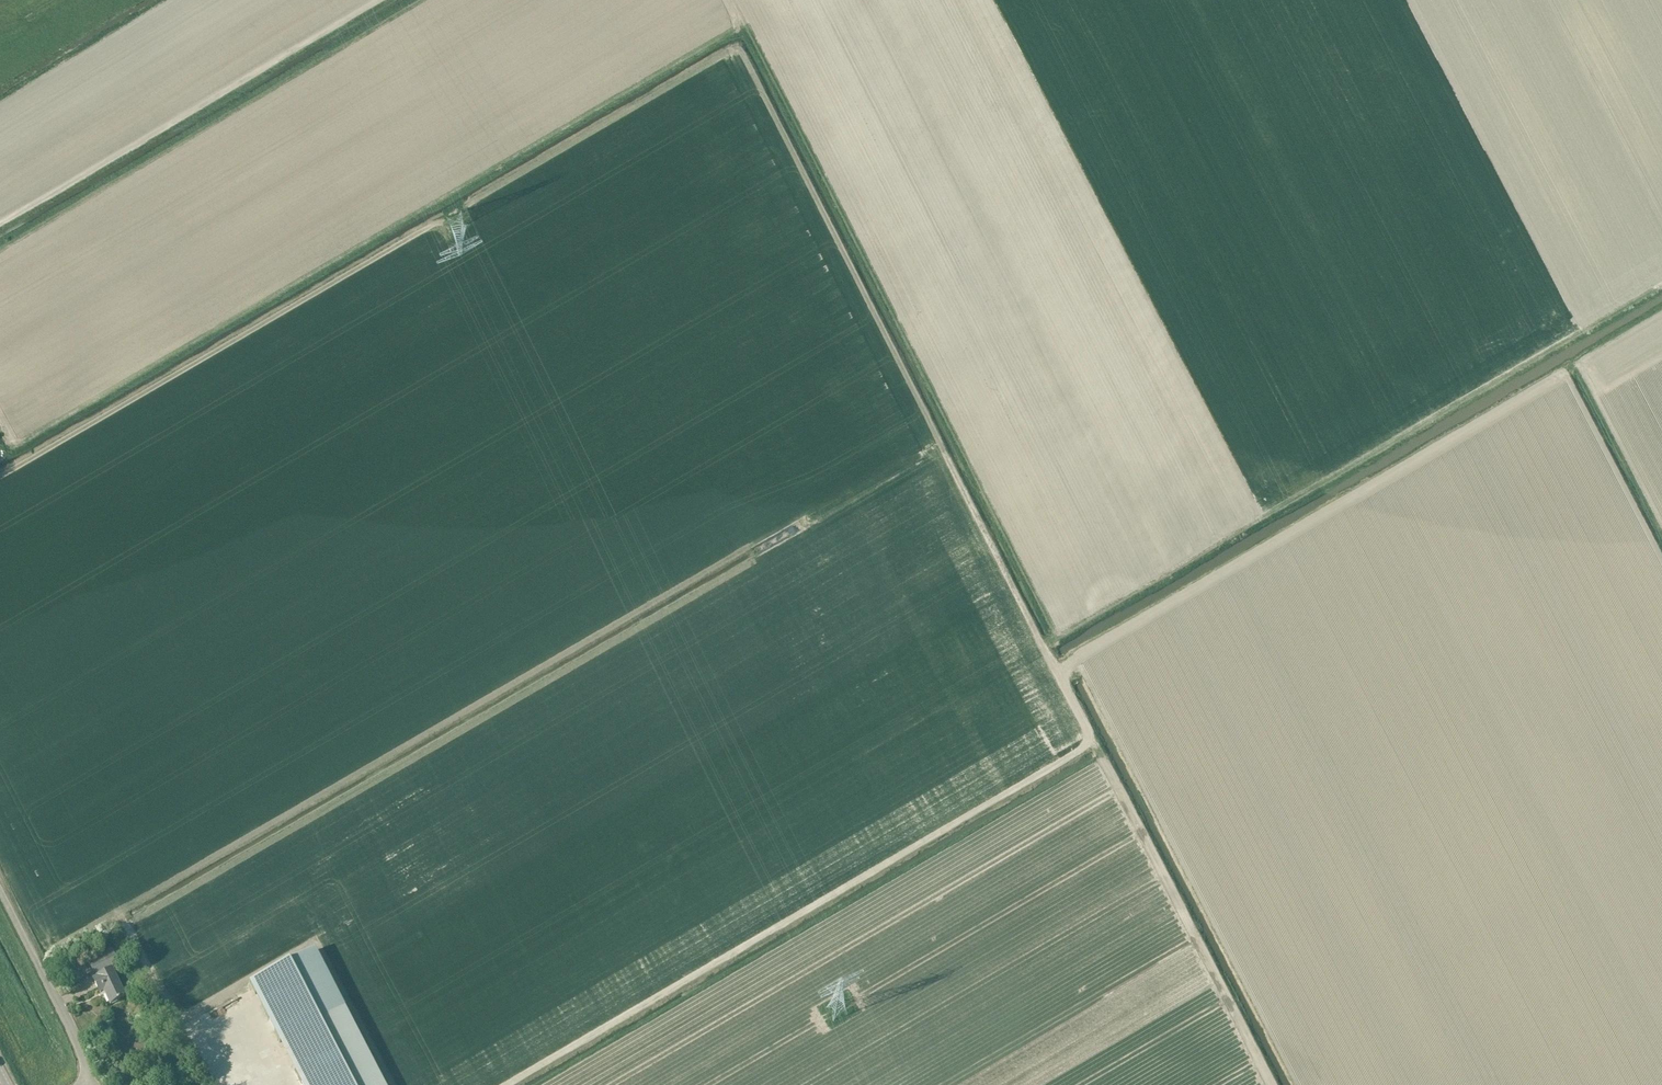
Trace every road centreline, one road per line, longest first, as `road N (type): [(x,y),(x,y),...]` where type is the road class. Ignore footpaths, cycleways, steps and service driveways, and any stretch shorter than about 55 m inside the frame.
road 1 (unclassified): [(94,1082),(0,896)]

